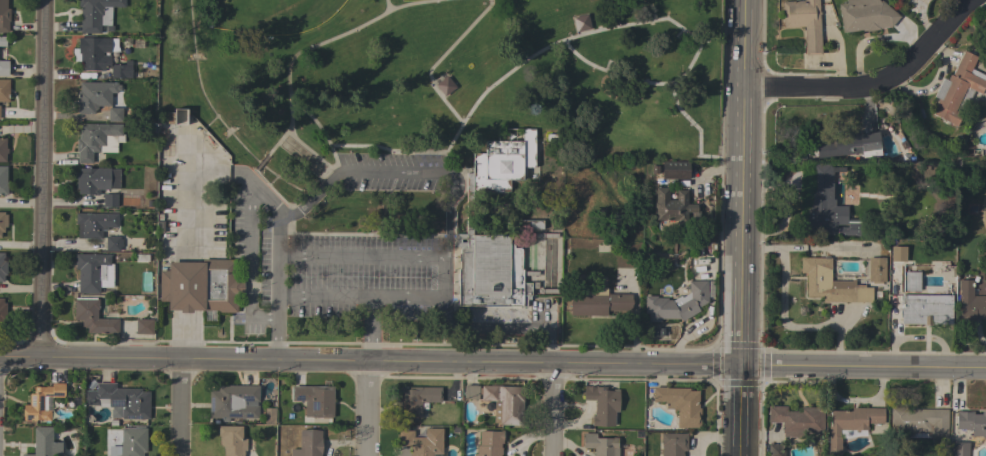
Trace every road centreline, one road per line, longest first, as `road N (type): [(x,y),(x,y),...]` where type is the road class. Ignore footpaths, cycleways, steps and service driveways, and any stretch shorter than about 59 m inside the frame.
road 1 (tertiary): [(0,357),(985,369)]
road 2 (secondary): [(740,455),(748,0)]
road 3 (residential): [(44,0),(42,358)]
road 4 (residential): [(747,90),(871,88),(896,78),(948,13),(969,0)]

